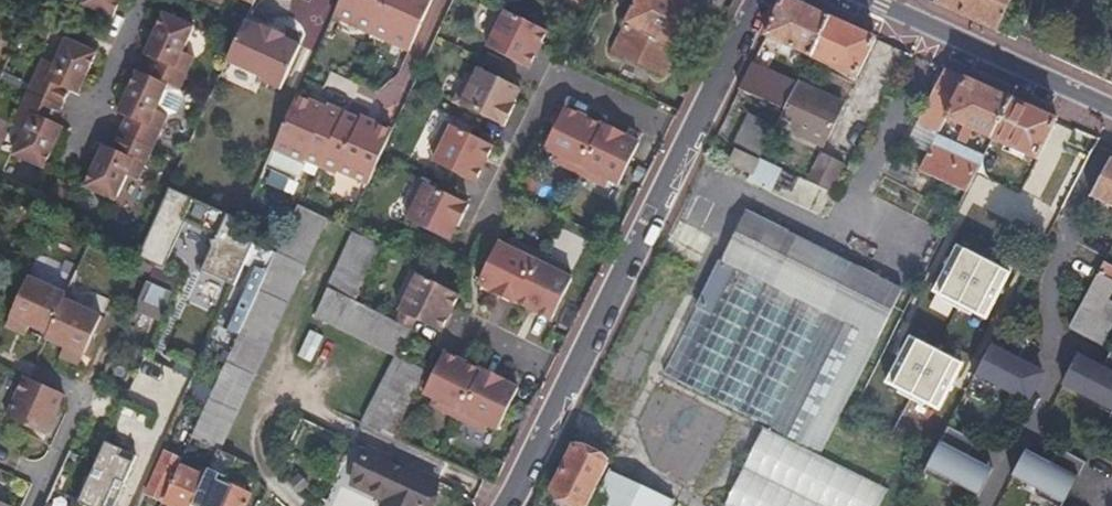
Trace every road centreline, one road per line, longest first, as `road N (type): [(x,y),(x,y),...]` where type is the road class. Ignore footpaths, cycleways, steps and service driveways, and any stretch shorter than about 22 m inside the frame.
road 1 (residential): [(501,505),(683,139)]
road 2 (residential): [(1111,129),(1052,267),(1056,358),(1048,389),(985,505)]
road 3 (residential): [(683,139),(557,80),(480,230)]
road 4 (tertiary): [(857,0),(1111,115)]
road 5 (residential): [(683,139),(751,0)]
road 6 (residential): [(142,0),(81,138)]

